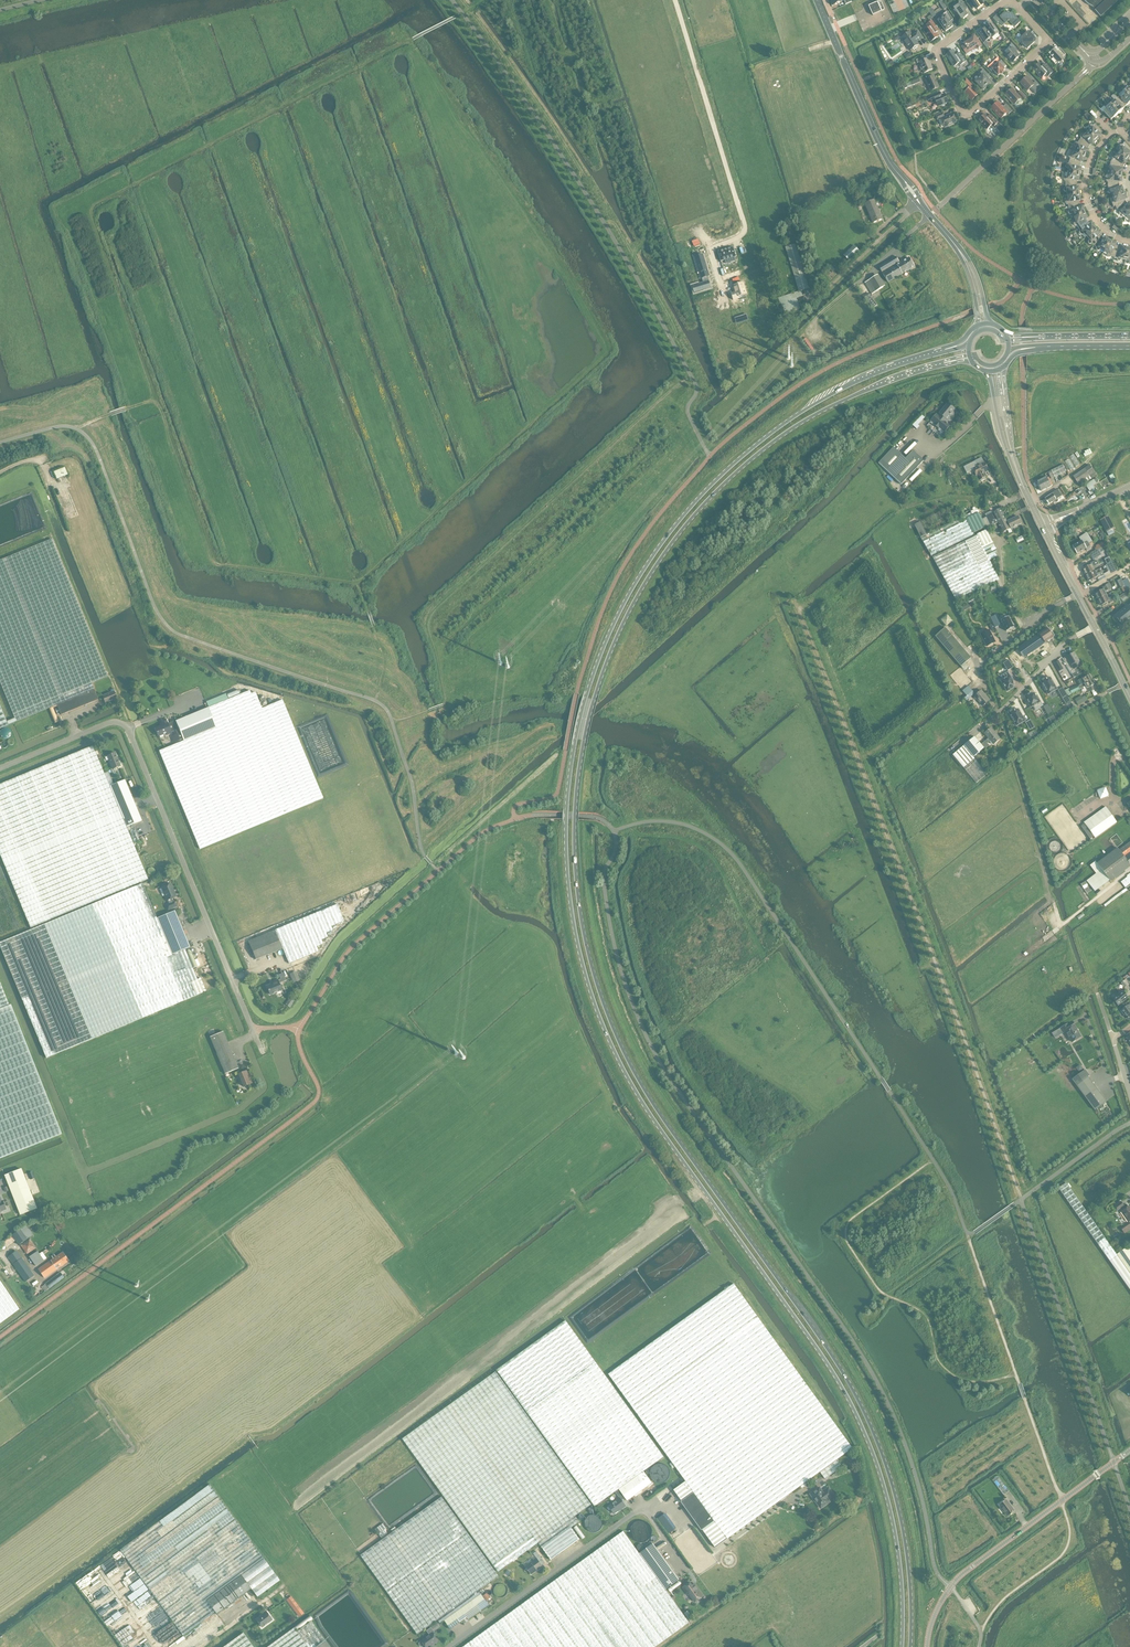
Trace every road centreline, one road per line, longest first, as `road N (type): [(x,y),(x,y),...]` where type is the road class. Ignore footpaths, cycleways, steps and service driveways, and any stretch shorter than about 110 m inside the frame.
road 1 (primary): [(949,348),(892,364),(817,402),(703,494),(649,561),(600,654),(567,798),(569,894),(601,1021),(665,1137),(854,1410),(891,1518),(901,1646)]
road 2 (primary): [(910,1646),(907,1552),(875,1437),(829,1350),(622,1049),(586,946),(574,847),(581,755),(607,658),(681,530),(735,473),(799,424),(848,396),(950,361)]
road 3 (track): [(1021,1200),(794,599)]
road 4 (unclassified): [(262,1054),(128,729),(111,722),(0,768)]
road 5 (unclassified): [(722,286),(712,249),(741,237),(745,225),(674,0)]
road 6 (tertiary): [(946,234),(890,165),(817,0)]
road 7 (unclassified): [(446,1646),(644,1506)]
road 8 (unclassified): [(951,1587),(1129,1450)]
road 9 (residential): [(965,114),(935,50),(1003,4),(1020,9)]
road 10 (residential): [(1020,9),(1049,41),(965,114)]
road 11 (residential): [(1094,626),(1064,644),(985,725)]
road 12 (residential): [(1129,242),(1114,237),(1091,210),(1086,187),(1091,157),(1111,134)]

